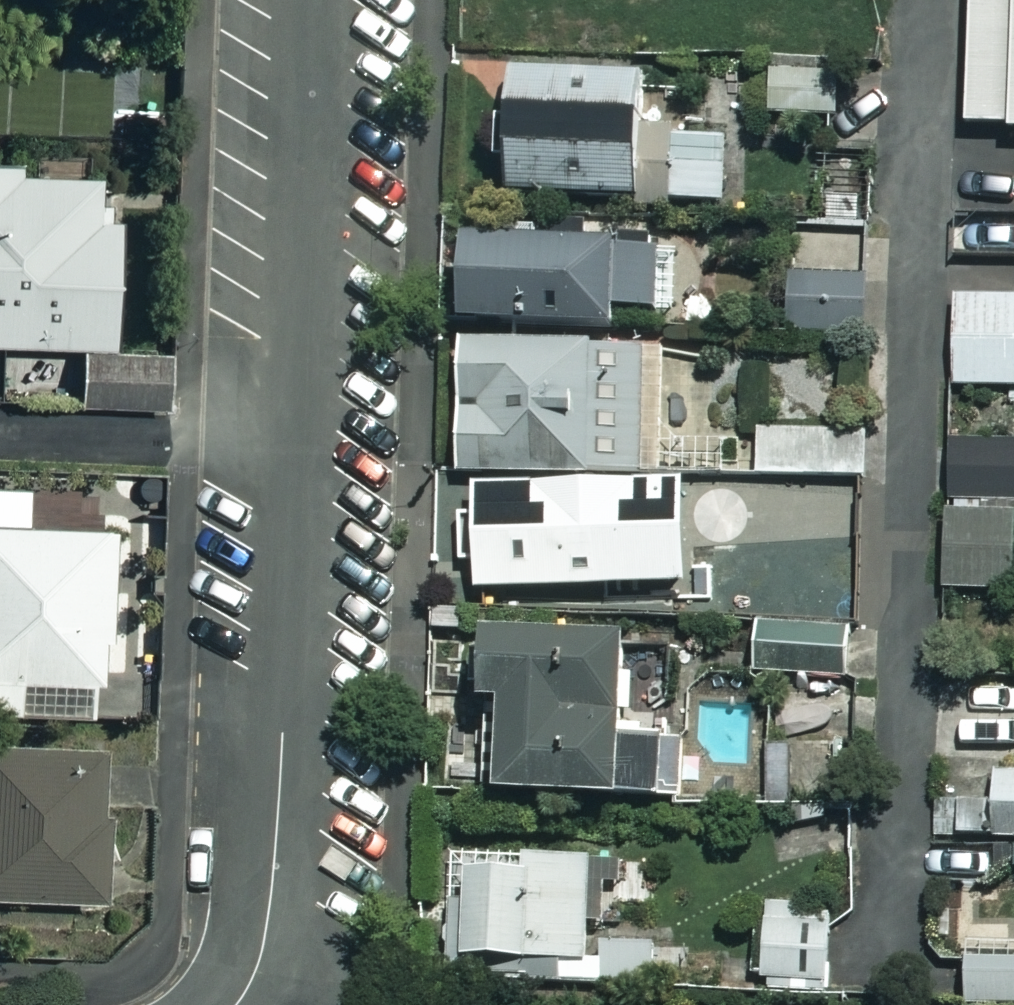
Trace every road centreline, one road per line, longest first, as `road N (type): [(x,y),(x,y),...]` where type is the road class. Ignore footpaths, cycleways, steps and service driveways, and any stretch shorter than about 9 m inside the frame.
road 1 (residential): [(315,0),(289,747),(269,952),(242,1004)]

